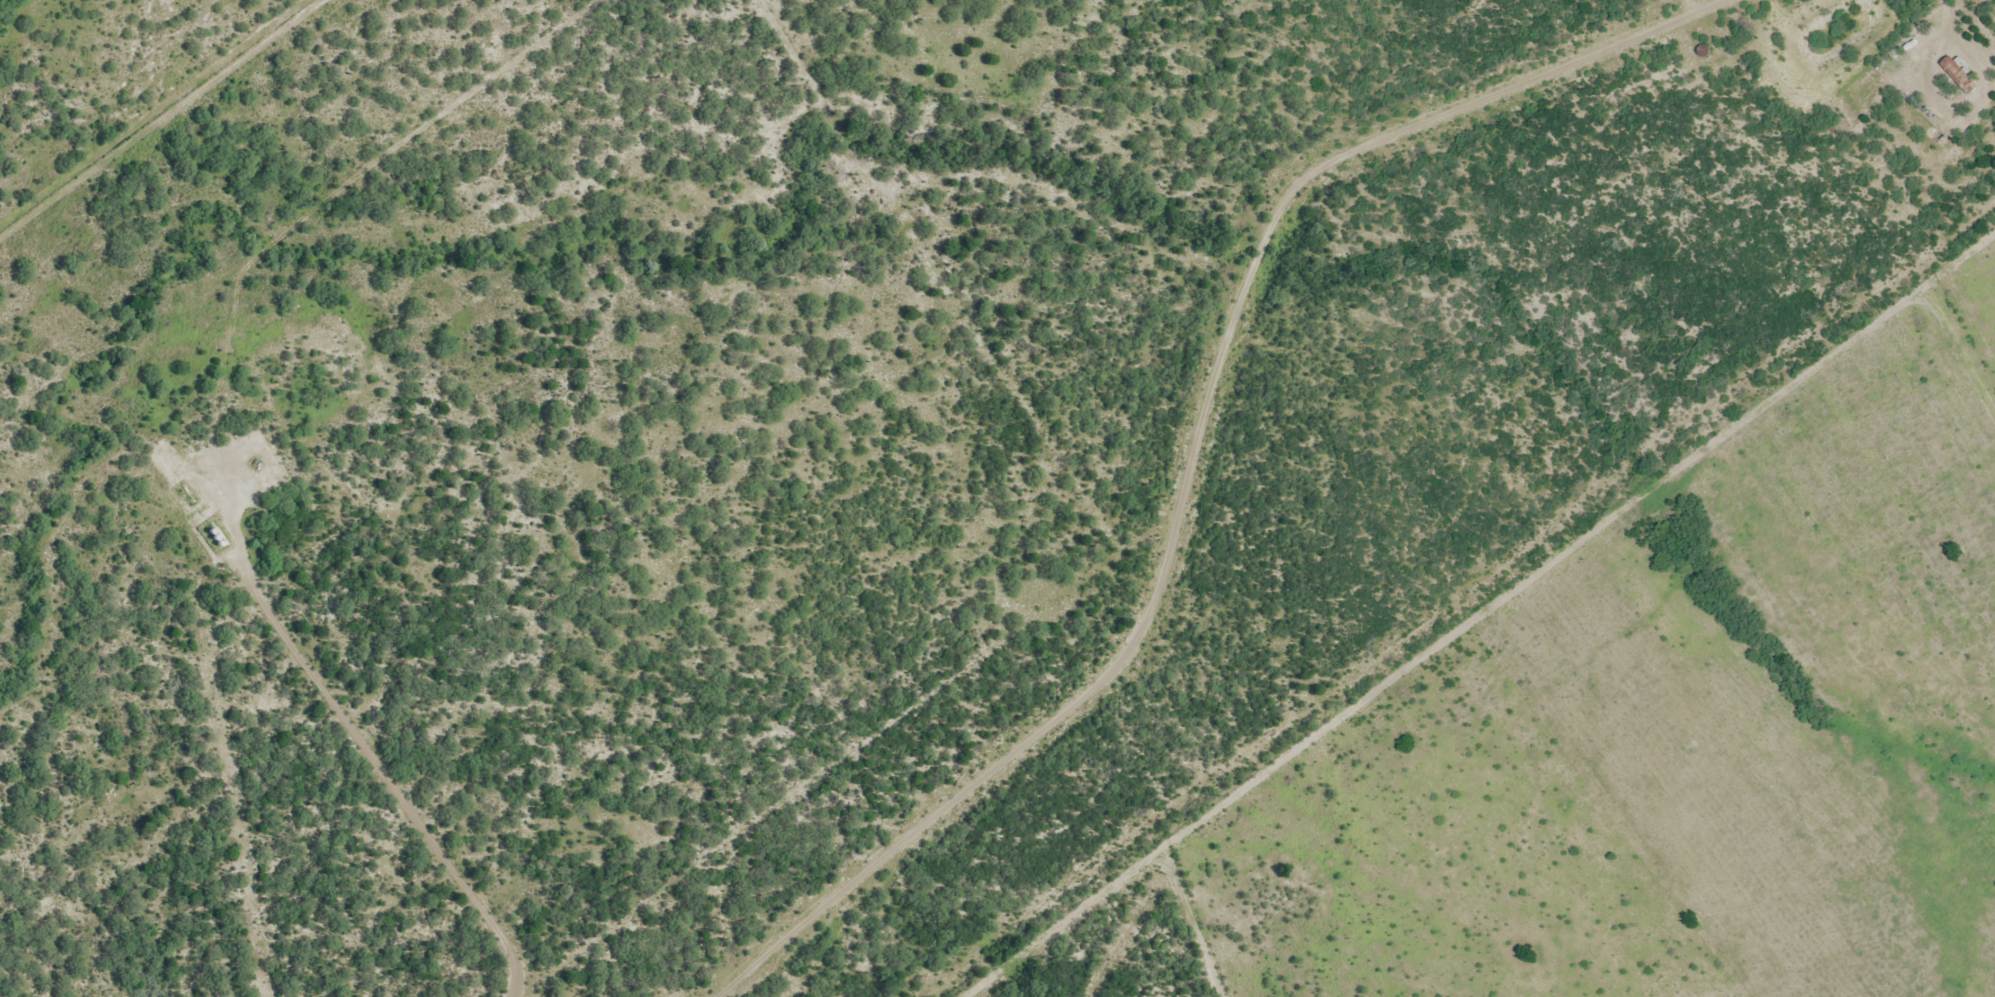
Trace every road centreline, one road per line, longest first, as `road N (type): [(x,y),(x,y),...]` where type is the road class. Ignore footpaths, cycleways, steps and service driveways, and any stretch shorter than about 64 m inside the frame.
road 1 (track): [(718,996),(1109,674),(1150,615),(1168,569),(1223,351),(1281,209),(1301,180),(1723,0)]

